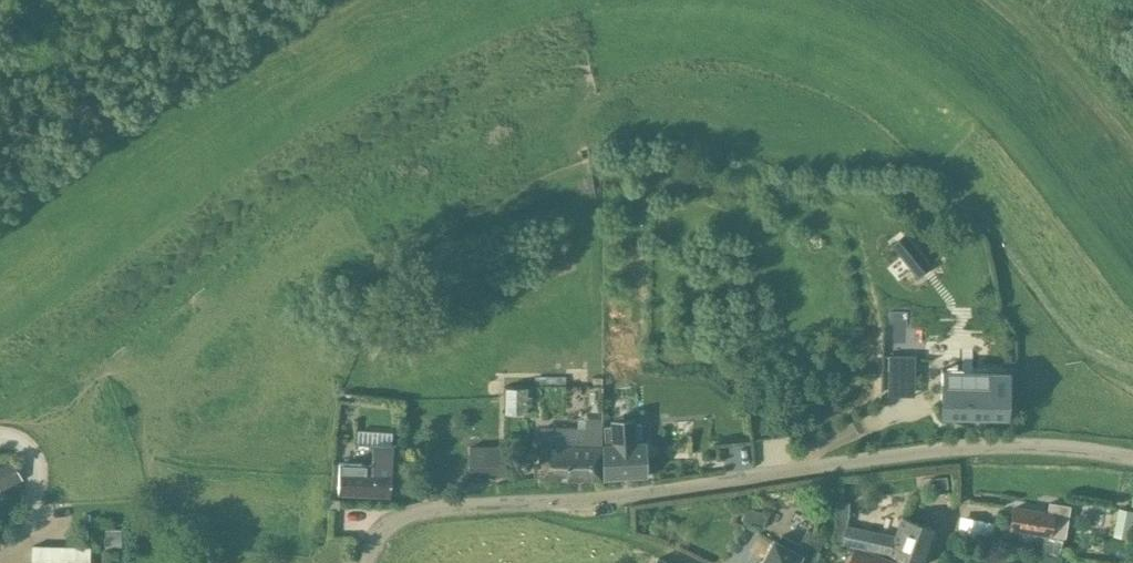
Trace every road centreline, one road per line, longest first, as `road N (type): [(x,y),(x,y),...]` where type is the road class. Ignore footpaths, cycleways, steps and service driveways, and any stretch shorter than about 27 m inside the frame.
road 1 (unclassified): [(366,562),(371,543),(395,515),(451,505),(610,497),(963,449),(1057,446),(1132,457)]

